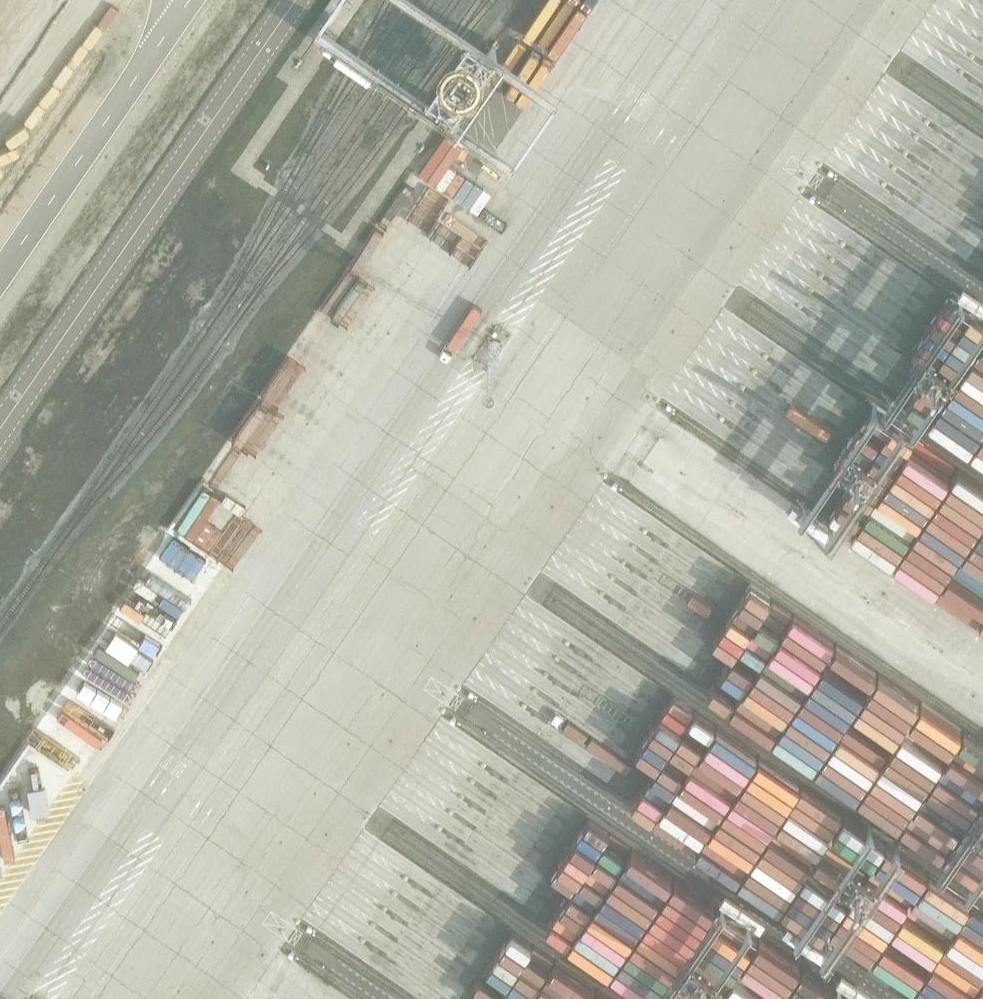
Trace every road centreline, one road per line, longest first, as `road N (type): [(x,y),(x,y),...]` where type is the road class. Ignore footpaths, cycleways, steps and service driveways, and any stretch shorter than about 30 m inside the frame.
road 1 (unclassified): [(168,30),(0,273)]

